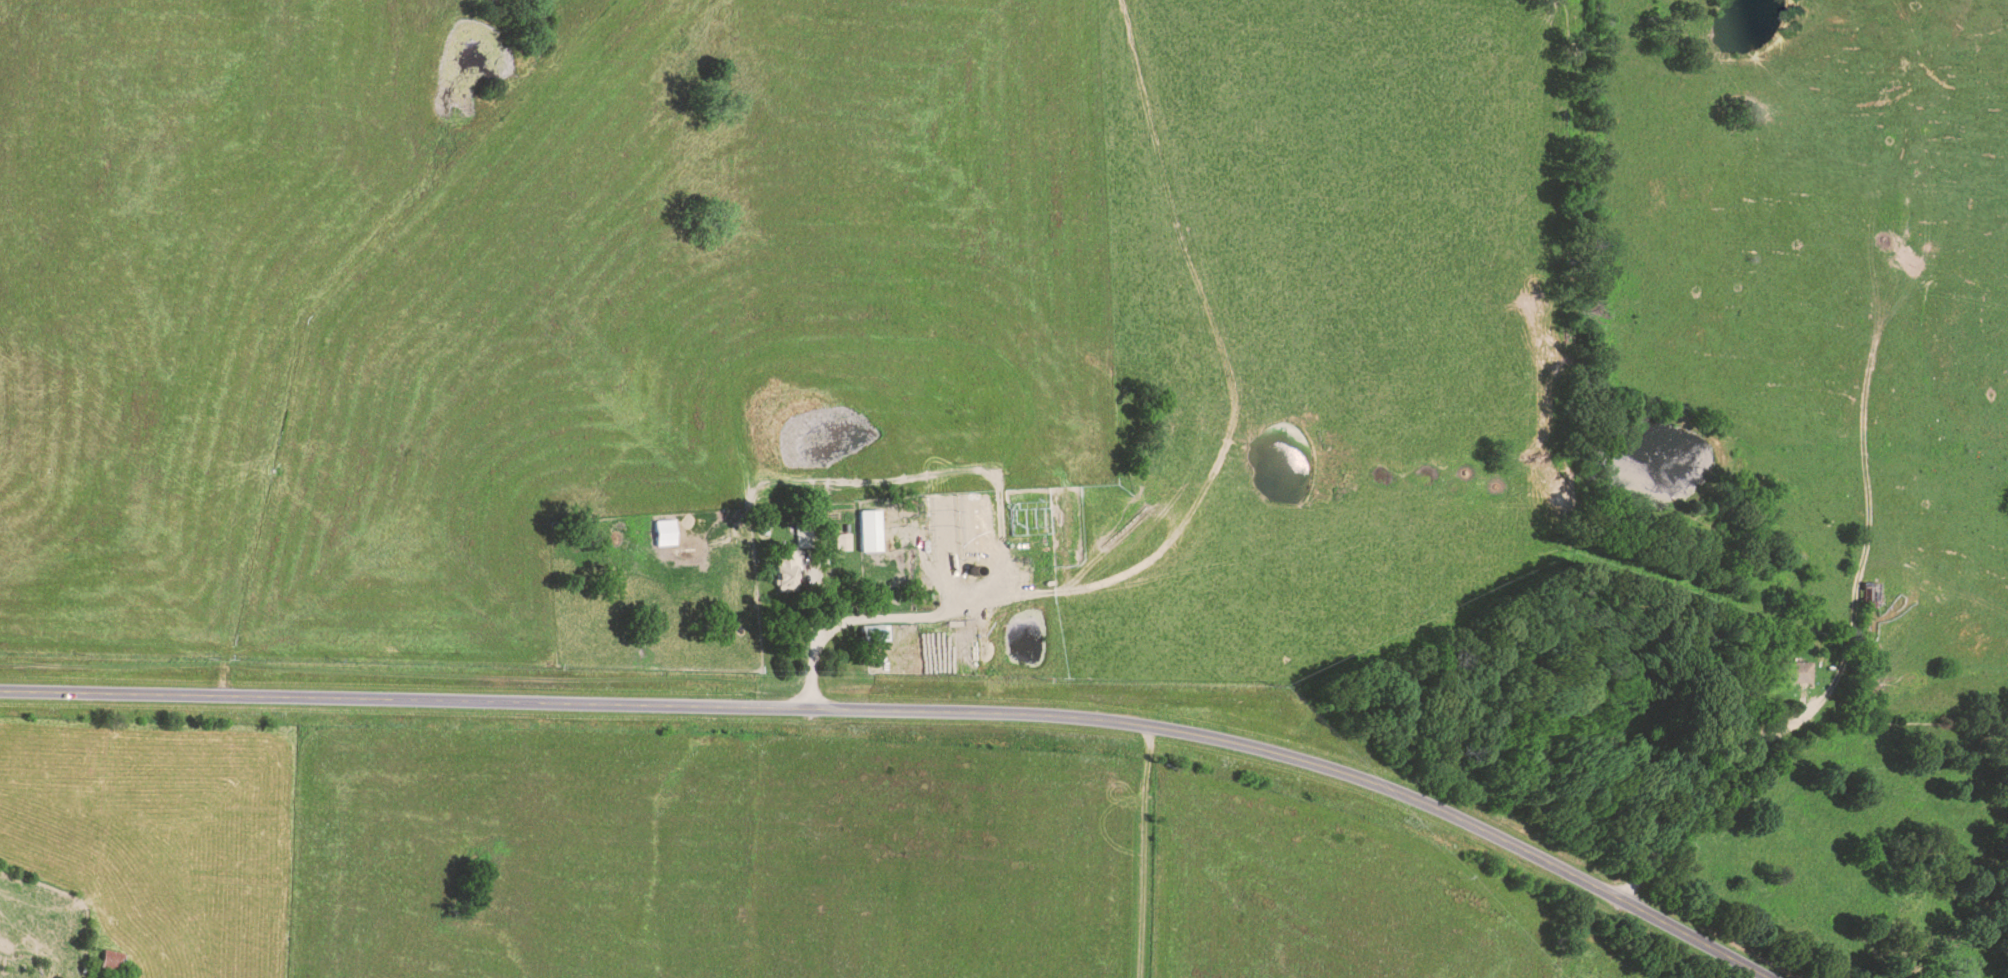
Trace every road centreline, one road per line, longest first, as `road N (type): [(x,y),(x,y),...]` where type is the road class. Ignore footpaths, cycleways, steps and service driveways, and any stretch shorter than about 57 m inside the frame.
road 1 (tertiary): [(0,691),(1154,719),(1336,767),(1761,977)]

